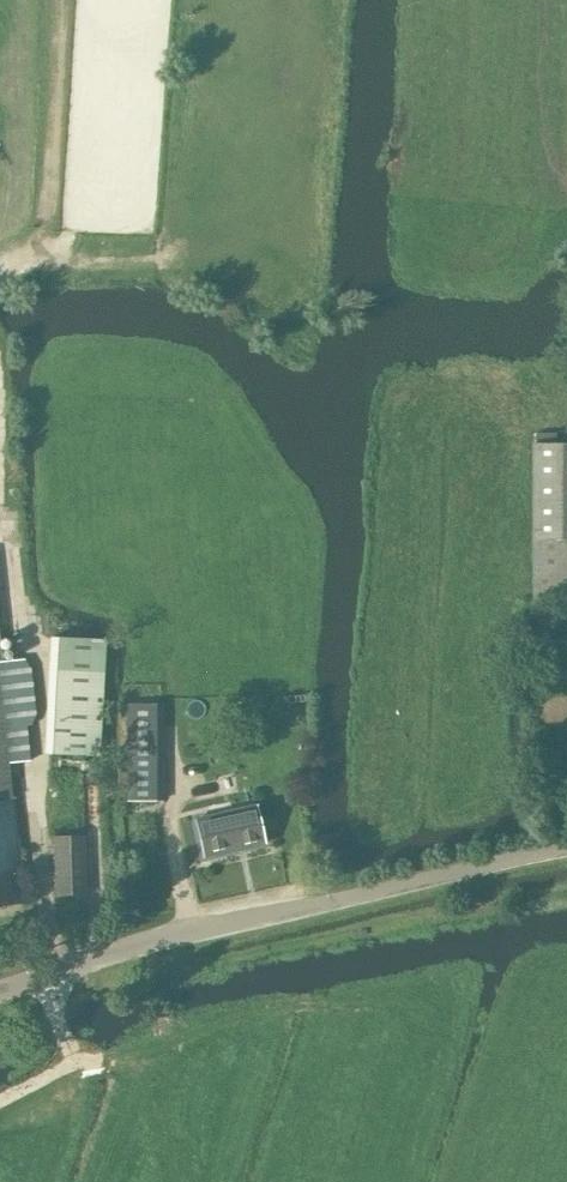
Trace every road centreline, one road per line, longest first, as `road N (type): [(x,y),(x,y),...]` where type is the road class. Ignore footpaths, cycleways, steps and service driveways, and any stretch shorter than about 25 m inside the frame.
road 1 (tertiary): [(0,993),(232,923),(566,850)]
road 2 (track): [(0,1098),(75,1061),(108,1061),(141,1090),(184,1181)]

